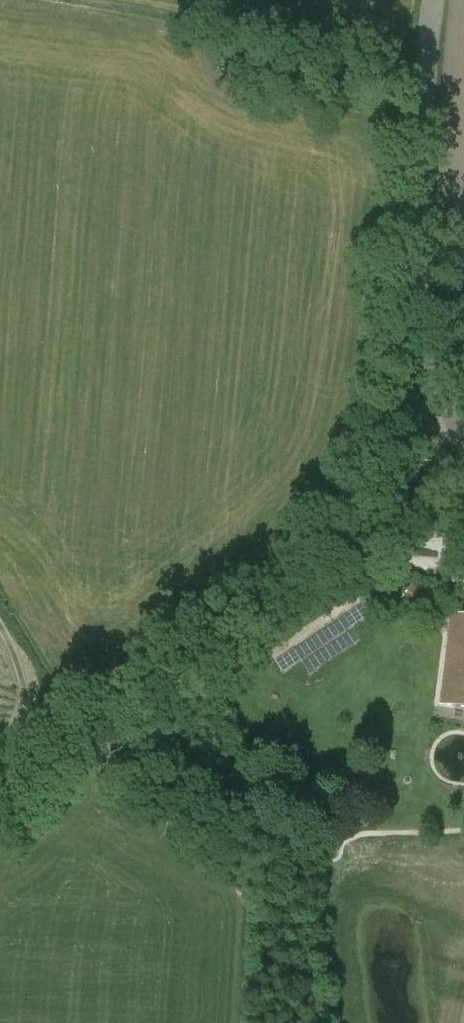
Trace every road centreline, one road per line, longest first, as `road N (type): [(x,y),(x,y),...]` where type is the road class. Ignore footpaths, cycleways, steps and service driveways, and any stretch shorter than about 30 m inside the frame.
road 1 (unclassified): [(0,814),(307,565),(356,506),(389,437),(442,403)]
road 2 (unclassified): [(442,403),(424,336),(417,240),(434,0)]
road 3 (track): [(0,616),(58,767)]

